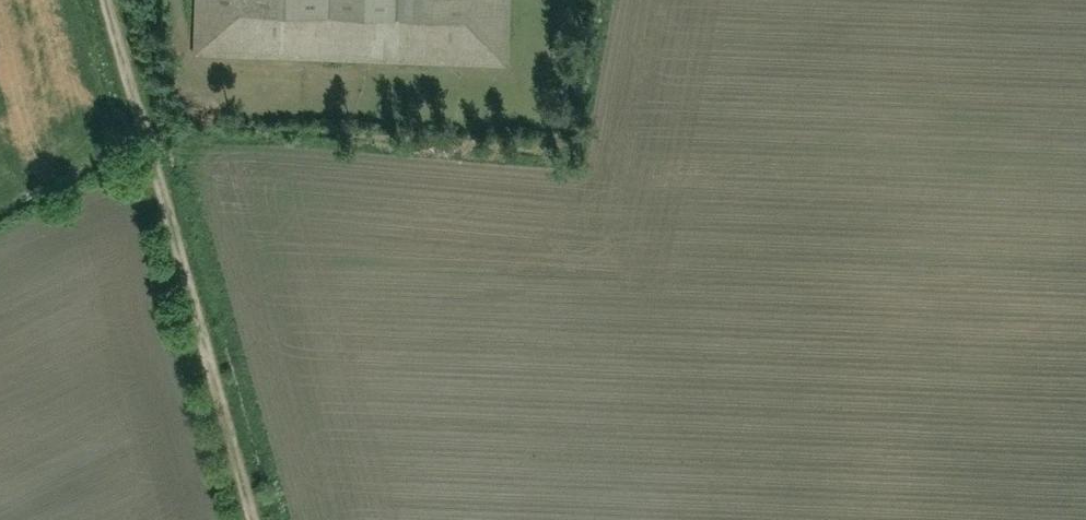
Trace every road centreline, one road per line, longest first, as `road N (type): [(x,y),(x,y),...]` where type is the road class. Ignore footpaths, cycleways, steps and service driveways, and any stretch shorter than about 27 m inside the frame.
road 1 (track): [(110,0),(257,519)]

